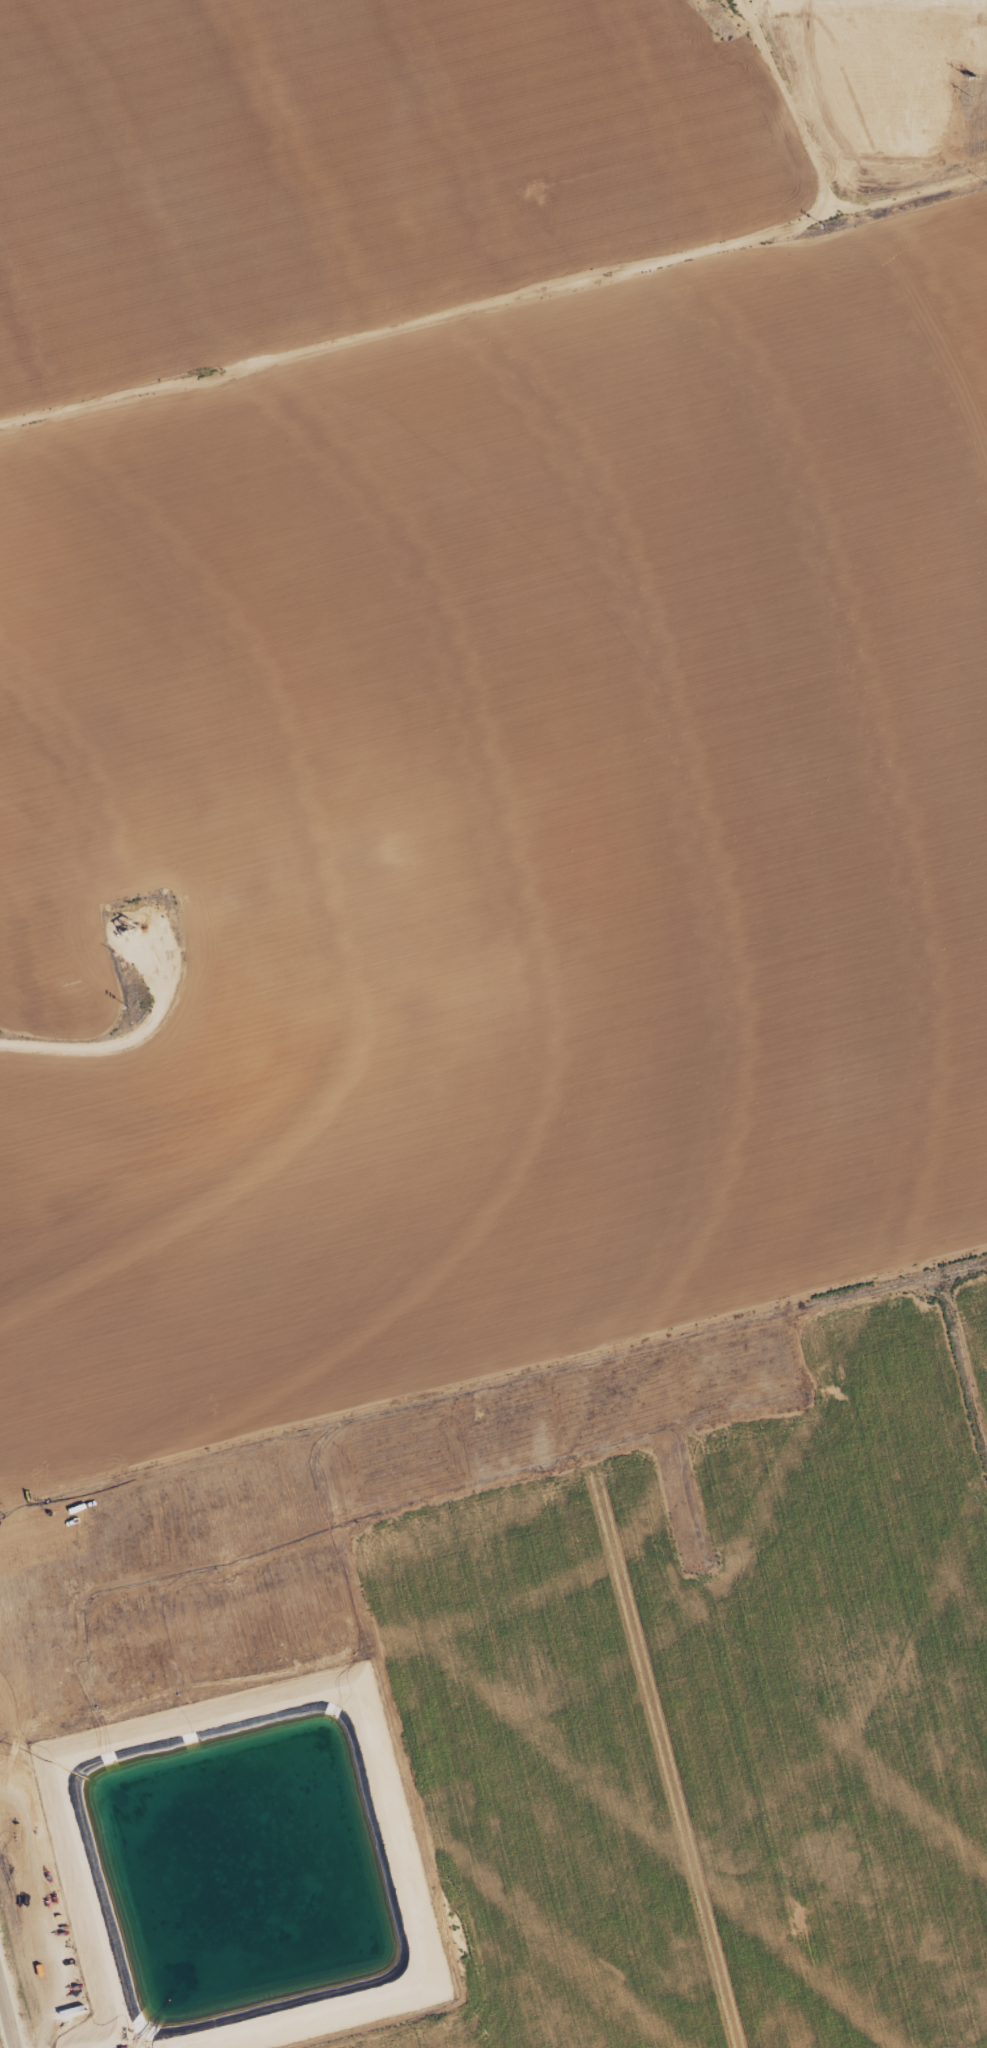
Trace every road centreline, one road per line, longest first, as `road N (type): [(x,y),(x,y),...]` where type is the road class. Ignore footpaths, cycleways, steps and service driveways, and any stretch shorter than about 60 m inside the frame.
road 1 (track): [(0,456),(986,191)]

